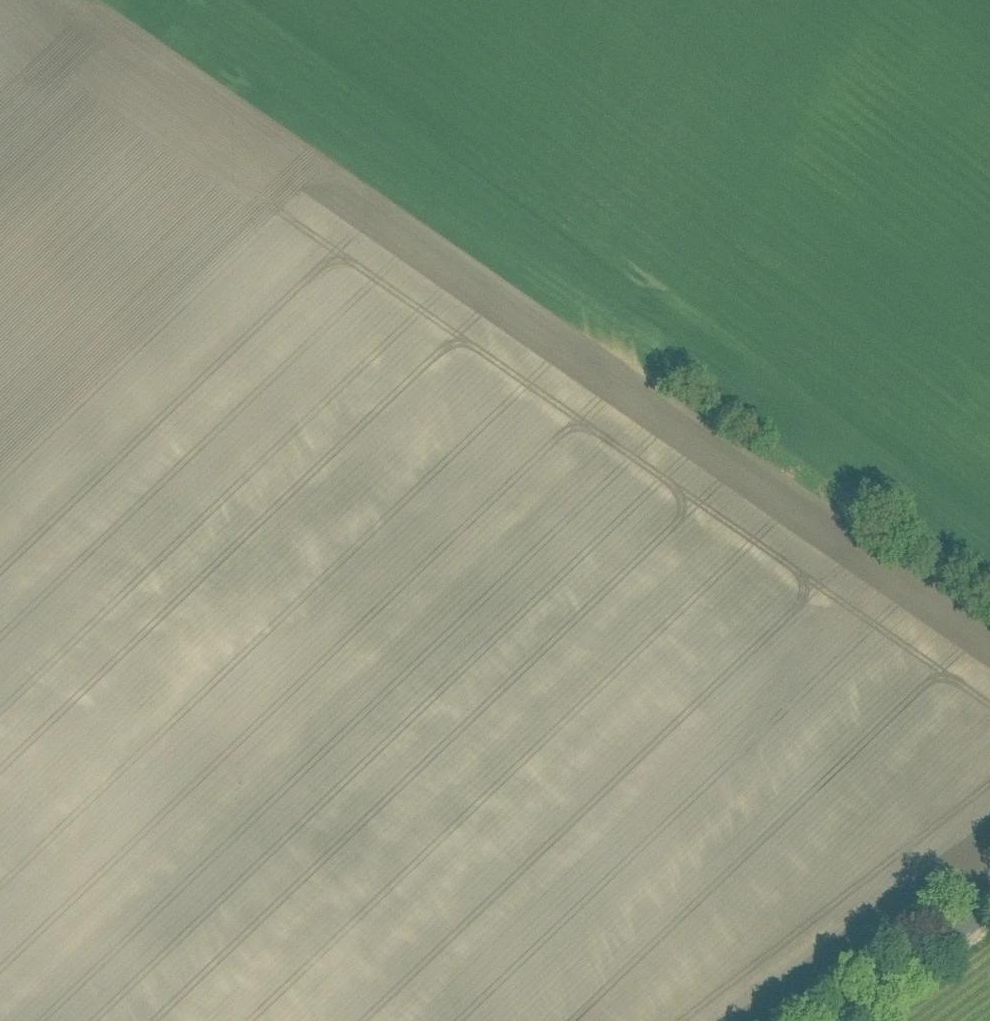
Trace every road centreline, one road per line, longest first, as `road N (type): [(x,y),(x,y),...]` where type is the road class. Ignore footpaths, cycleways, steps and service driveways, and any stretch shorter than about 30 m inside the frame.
road 1 (tertiary): [(842,1020),(989,908)]

